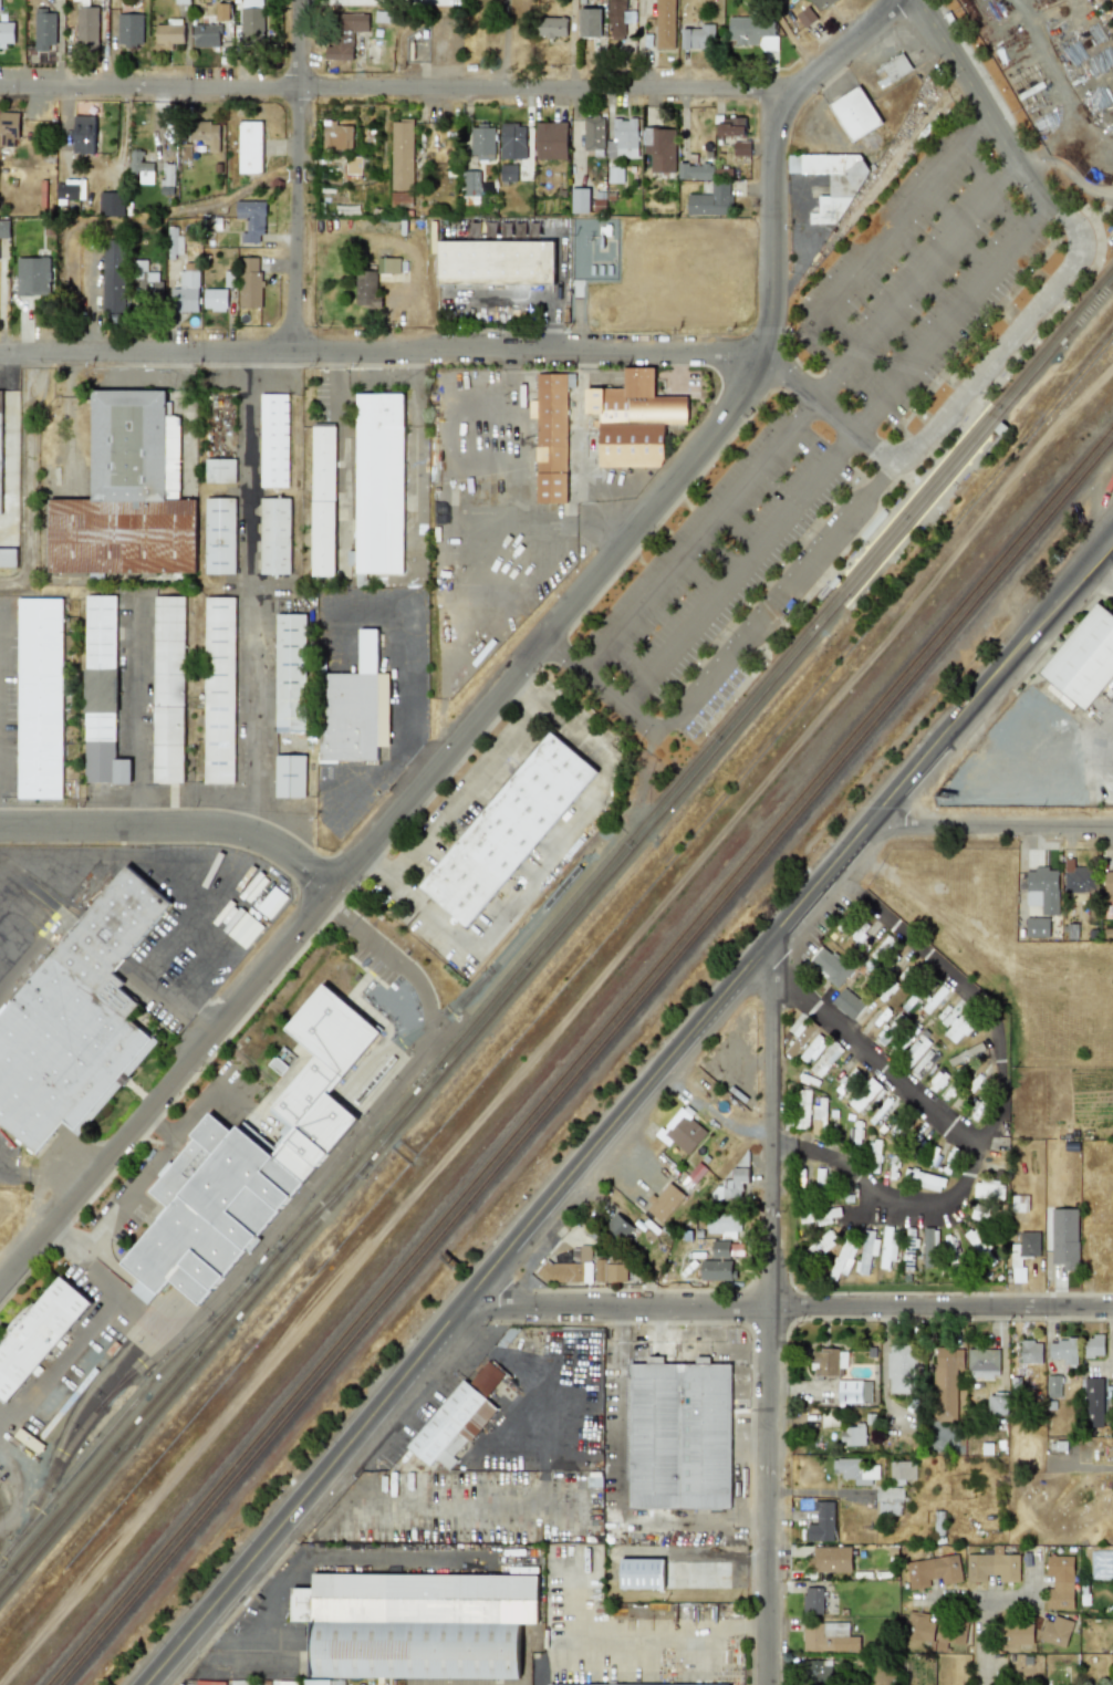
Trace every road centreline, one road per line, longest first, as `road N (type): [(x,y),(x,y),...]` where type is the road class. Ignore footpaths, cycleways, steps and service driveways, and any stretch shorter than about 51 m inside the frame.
road 1 (track): [(6,1684),(1112,380)]
road 2 (tertiary): [(1112,538),(659,1063),(146,1684)]
road 3 (residential): [(764,366),(0,1289)]
road 4 (residential): [(0,88),(791,91)]
road 5 (residential): [(0,351),(726,353),(764,366)]
road 6 (residential): [(768,1684),(773,987),(771,968),(755,953)]
road 7 (residential): [(478,1282),(516,1304),(1112,1308)]
road 8 (residential): [(894,0),(782,104),(772,144),(772,327),(764,366)]
road 9 (residential): [(0,826),(231,828),(271,841),(334,887)]
road 10 (residential): [(878,808),(903,824),(1112,824)]
road 11 (residential): [(292,352),(298,179)]
road 12 (residential): [(298,170),(299,0)]

